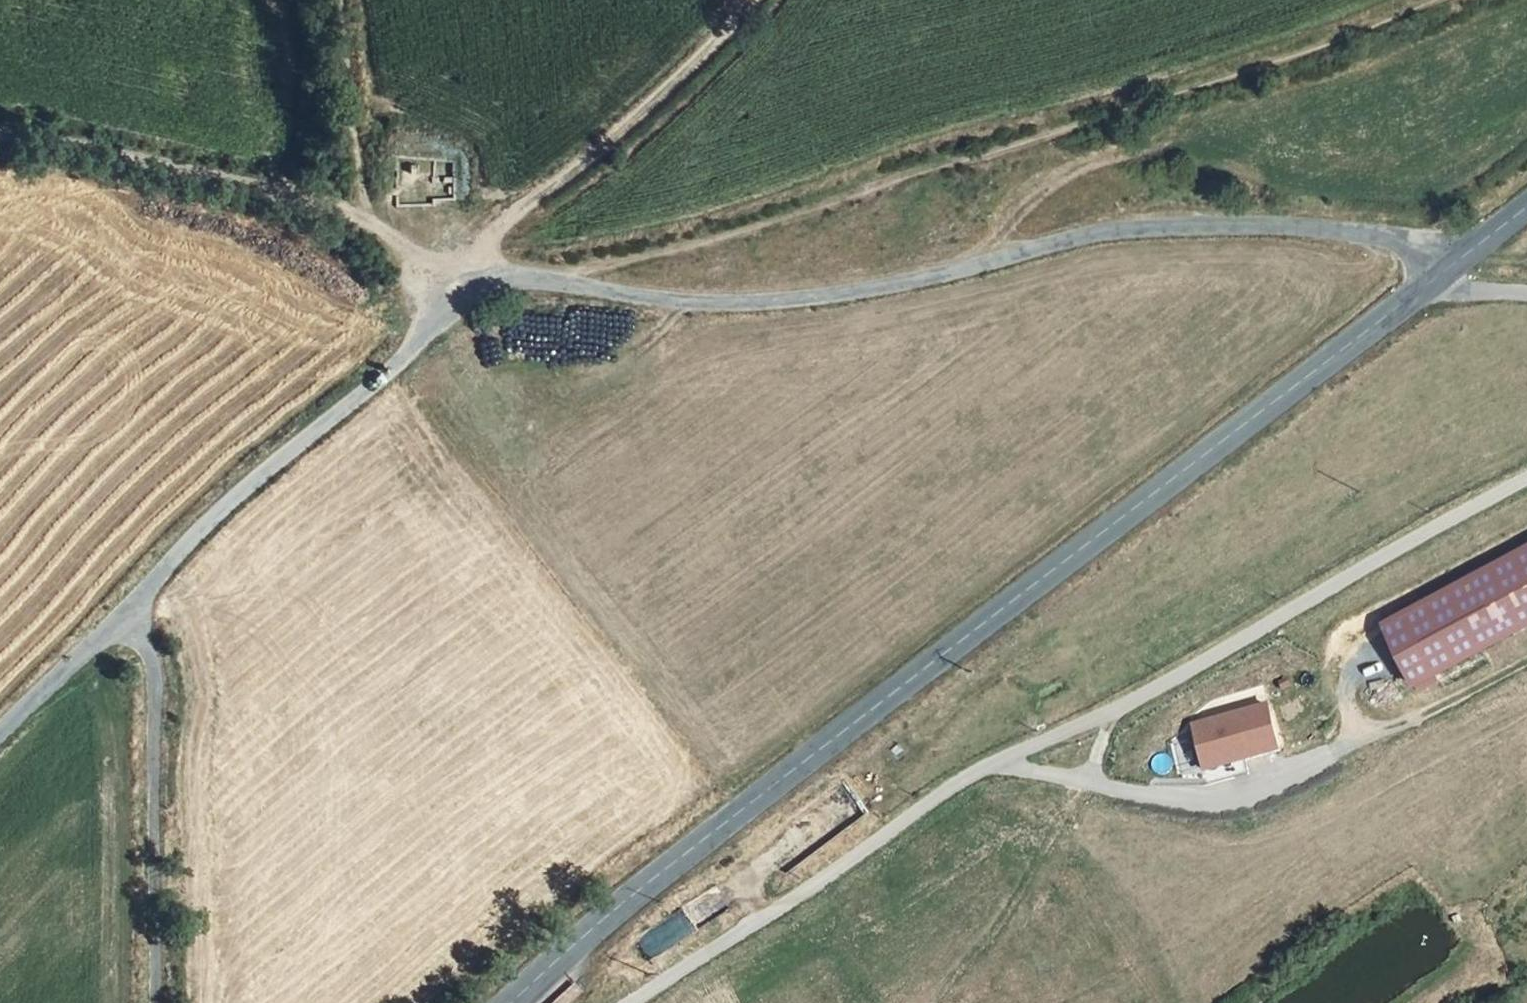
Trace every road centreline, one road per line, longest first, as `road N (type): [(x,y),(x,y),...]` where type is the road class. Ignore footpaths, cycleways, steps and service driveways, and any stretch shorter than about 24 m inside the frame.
road 1 (residential): [(132,607),(222,511),(473,288),(551,281),(731,300),(883,291),(1102,233),(1222,224),(1377,235),(1454,263)]
road 2 (tertiary): [(1427,285),(664,870),(510,1002)]
road 3 (unclassified): [(1526,477),(1182,677),(997,761),(635,1002)]
road 4 (track): [(551,281),(988,157),(1423,0)]
road 5 (track): [(371,221),(429,269),(473,288),(503,232),(743,0)]
road 6 (track): [(0,132),(345,207),(371,221)]
road 7 (track): [(344,0),(371,221)]
road 8 (unclassified): [(0,733),(132,607)]
road 9 (track): [(1526,662),(1388,731)]

